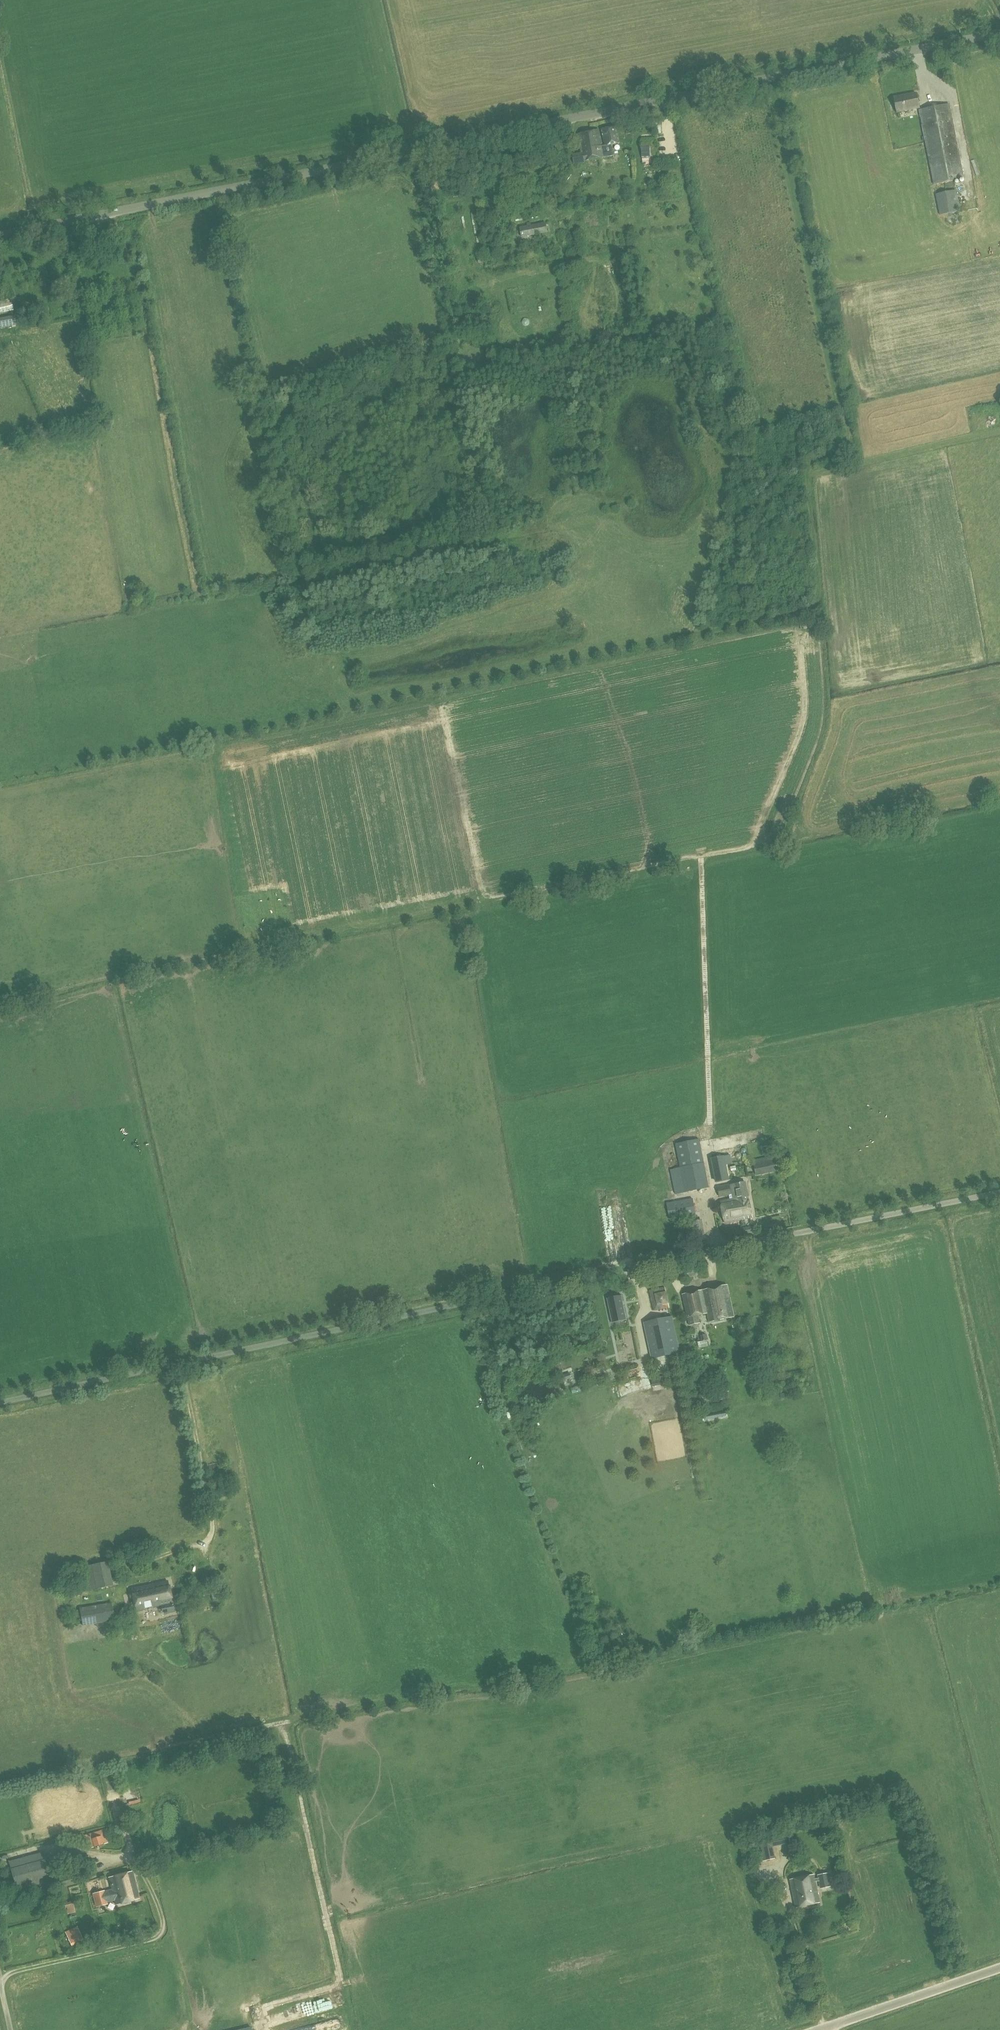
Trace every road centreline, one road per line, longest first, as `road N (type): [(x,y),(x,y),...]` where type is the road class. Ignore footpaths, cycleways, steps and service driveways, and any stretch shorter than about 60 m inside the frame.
road 1 (unclassified): [(0,1402),(999,1191)]
road 2 (unclassified): [(0,238),(999,34)]
road 3 (track): [(264,2029),(256,2010),(339,1984),(282,1722),(0,1783)]
road 4 (track): [(713,1189),(704,1141),(701,859)]
road 5 (unclassified): [(825,2029),(999,1969)]

